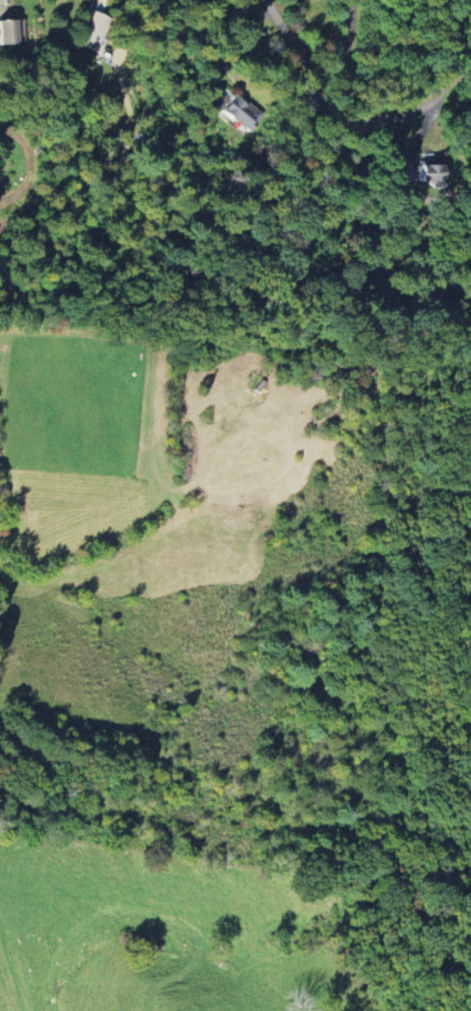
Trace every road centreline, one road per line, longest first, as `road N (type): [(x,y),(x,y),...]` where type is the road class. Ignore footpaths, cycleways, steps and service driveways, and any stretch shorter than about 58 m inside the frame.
road 1 (residential): [(267,0),(303,57),(323,115),(342,122),(426,105),(450,77),(469,0)]

